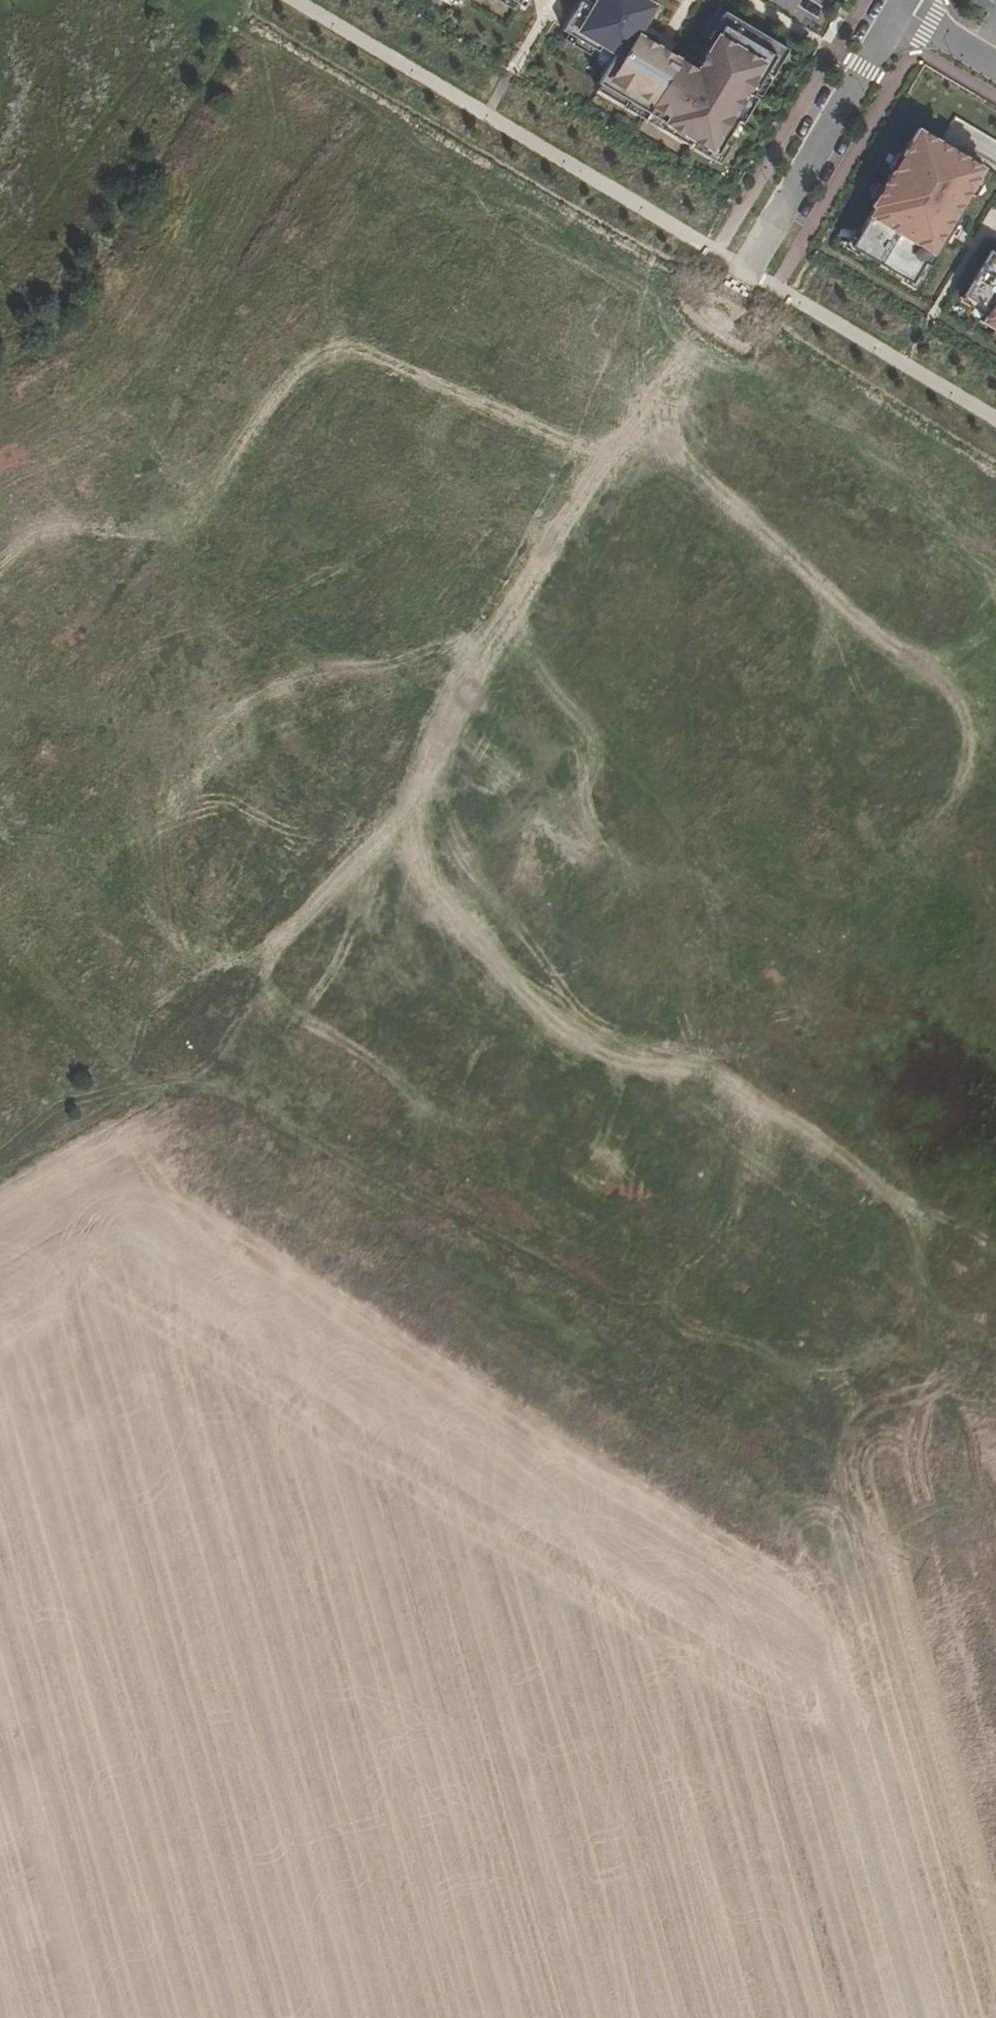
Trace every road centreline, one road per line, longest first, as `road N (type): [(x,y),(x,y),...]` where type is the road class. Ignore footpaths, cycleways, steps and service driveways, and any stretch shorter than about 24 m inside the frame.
road 1 (unclassified): [(285,0),(995,424)]
road 2 (residential): [(780,215),(899,8)]

